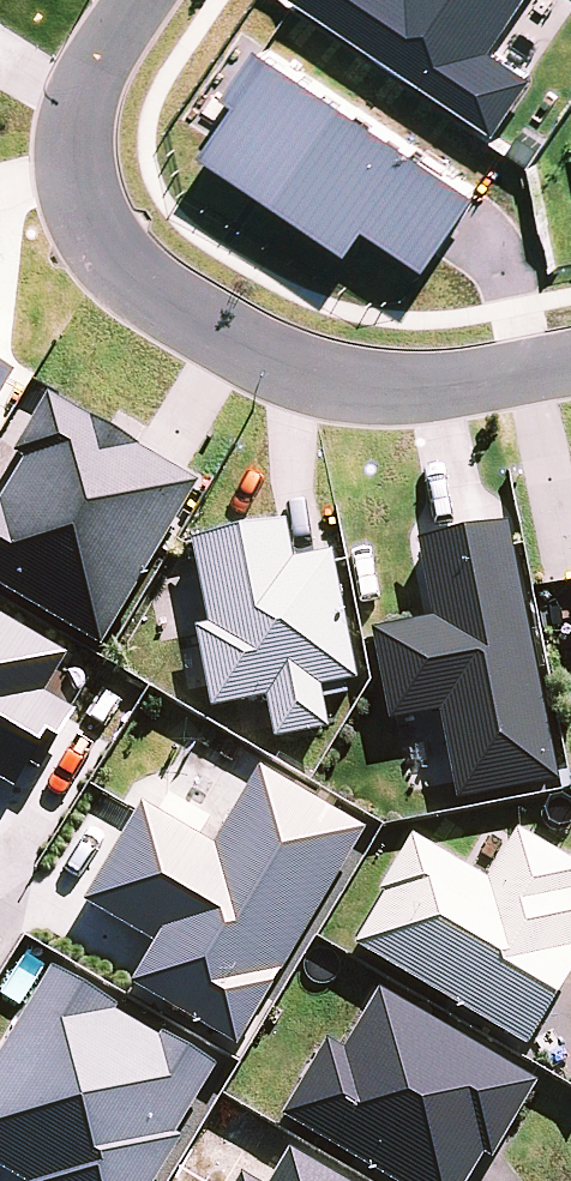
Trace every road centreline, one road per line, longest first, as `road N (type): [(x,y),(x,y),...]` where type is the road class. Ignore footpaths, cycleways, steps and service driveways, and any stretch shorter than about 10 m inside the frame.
road 1 (residential): [(139,0),(94,80),(79,149),(79,199),(102,253),(150,291),(280,364),(361,380),(445,382),(570,358)]

